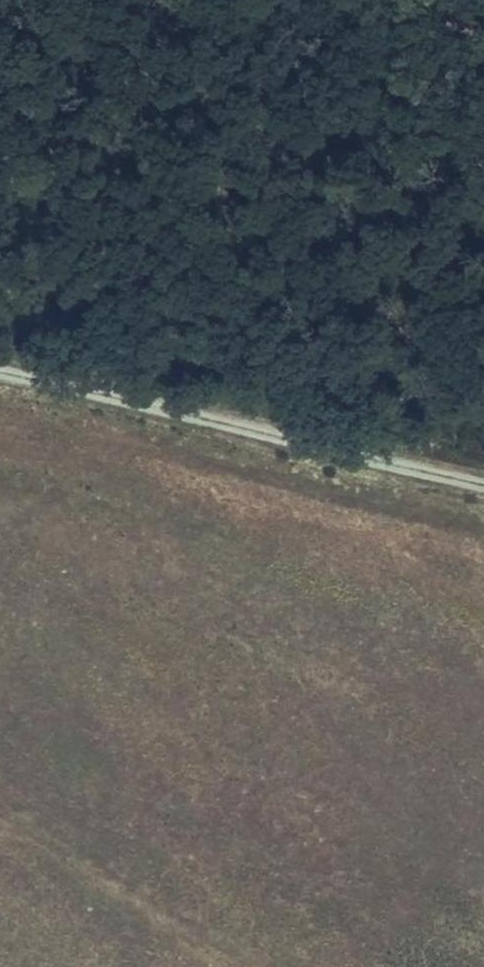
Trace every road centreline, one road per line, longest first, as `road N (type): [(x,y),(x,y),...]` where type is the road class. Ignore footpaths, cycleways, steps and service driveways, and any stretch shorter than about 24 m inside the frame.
road 1 (track): [(0,373),(483,483)]

